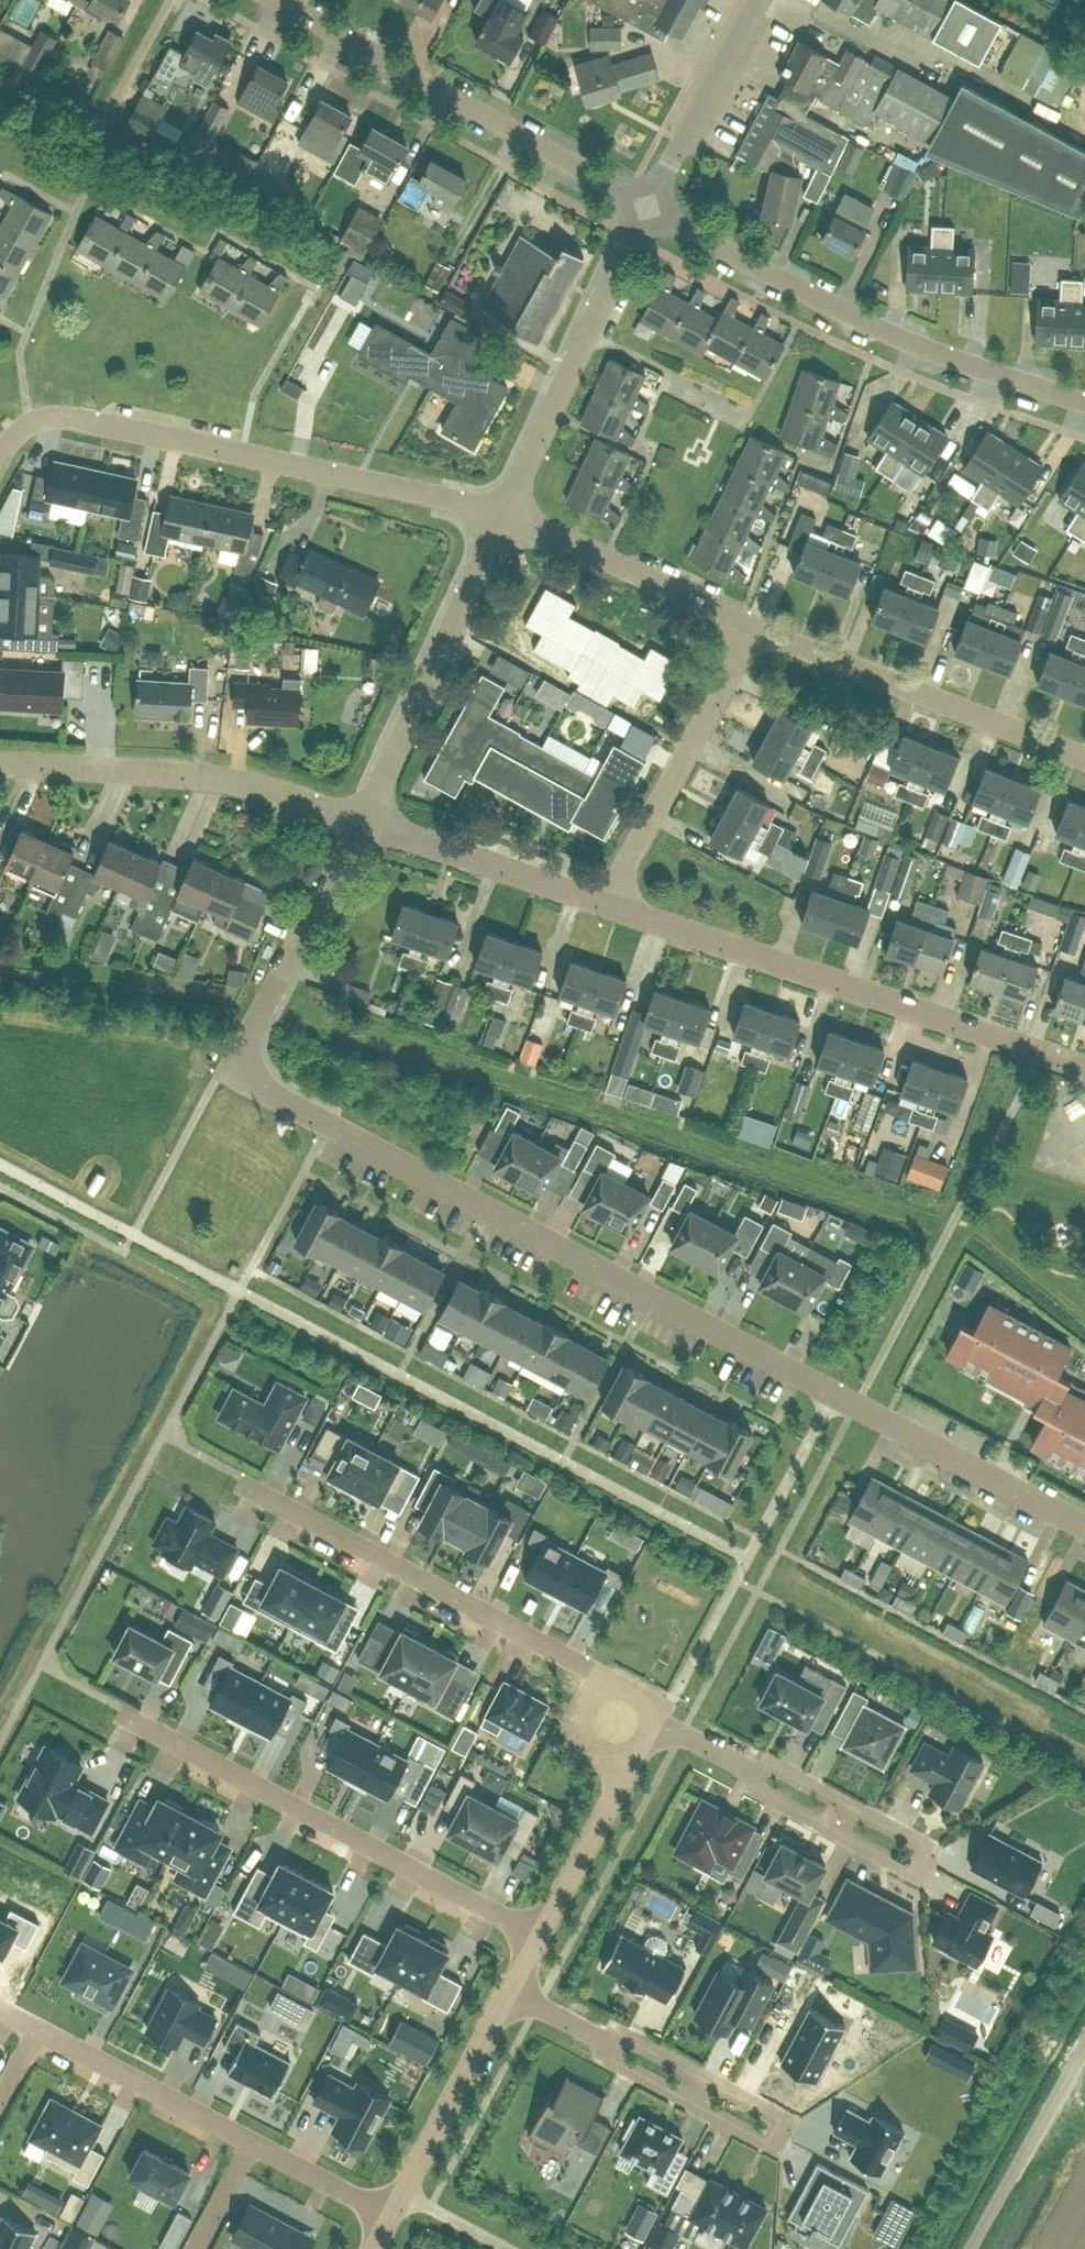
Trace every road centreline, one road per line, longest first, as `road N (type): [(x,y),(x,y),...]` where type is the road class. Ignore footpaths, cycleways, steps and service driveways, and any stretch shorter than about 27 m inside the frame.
road 1 (residential): [(1084,1525),(228,1070),(364,821)]
road 2 (residential): [(505,512),(78,418),(33,423),(0,456)]
road 3 (residential): [(1084,1067),(609,904)]
road 4 (residential): [(1084,401),(835,306),(650,205)]
road 5 (residential): [(539,1935),(136,1720)]
road 6 (residential): [(608,2042),(623,2031),(788,2118),(772,2148),(607,2060)]
road 7 (residential): [(650,205),(277,0)]
road 8 (residential): [(755,1774),(768,1760),(929,1847),(916,1873),(755,1791)]
road 9 (residential): [(254,1485),(595,1672)]
road 10 (residential): [(364,821),(241,781),(0,761)]
road 11 (residential): [(1084,758),(753,628)]
road 12 (residential): [(364,821),(505,512)]
road 13 (residential): [(505,512),(650,205)]
road 14 (residential): [(609,904),(753,628)]
road 15 (residential): [(753,628),(505,512)]
road 16 (residential): [(609,904),(364,821)]
road 17 (residential): [(389,2213),(510,1990)]
road 18 (residential): [(250,2141),(39,2027)]
road 19 (unclassified): [(970,2248),(1084,2043)]
road 20 (residential): [(650,205),(760,0)]
road 21 (residential): [(539,1935),(627,1778)]
road 22 (residential): [(389,2213),(250,2141)]
road 23 (residential): [(595,1672),(572,1732),(582,1748),(627,1778)]
road 24 (residential): [(250,2141),(194,2248)]

